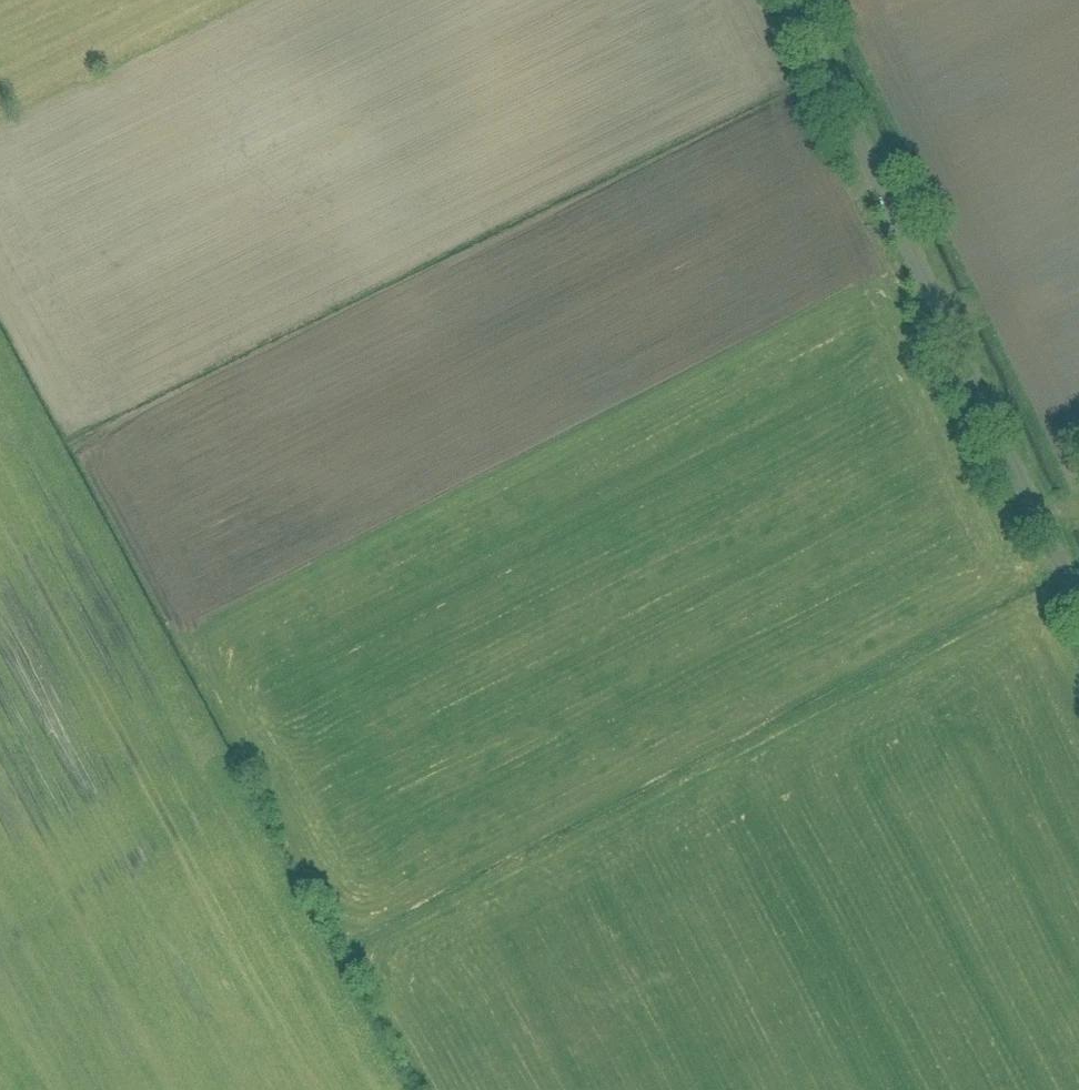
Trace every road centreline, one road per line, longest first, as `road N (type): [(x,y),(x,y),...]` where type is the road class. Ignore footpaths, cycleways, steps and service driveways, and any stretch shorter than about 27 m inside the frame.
road 1 (unclassified): [(1078,602),(792,0)]

